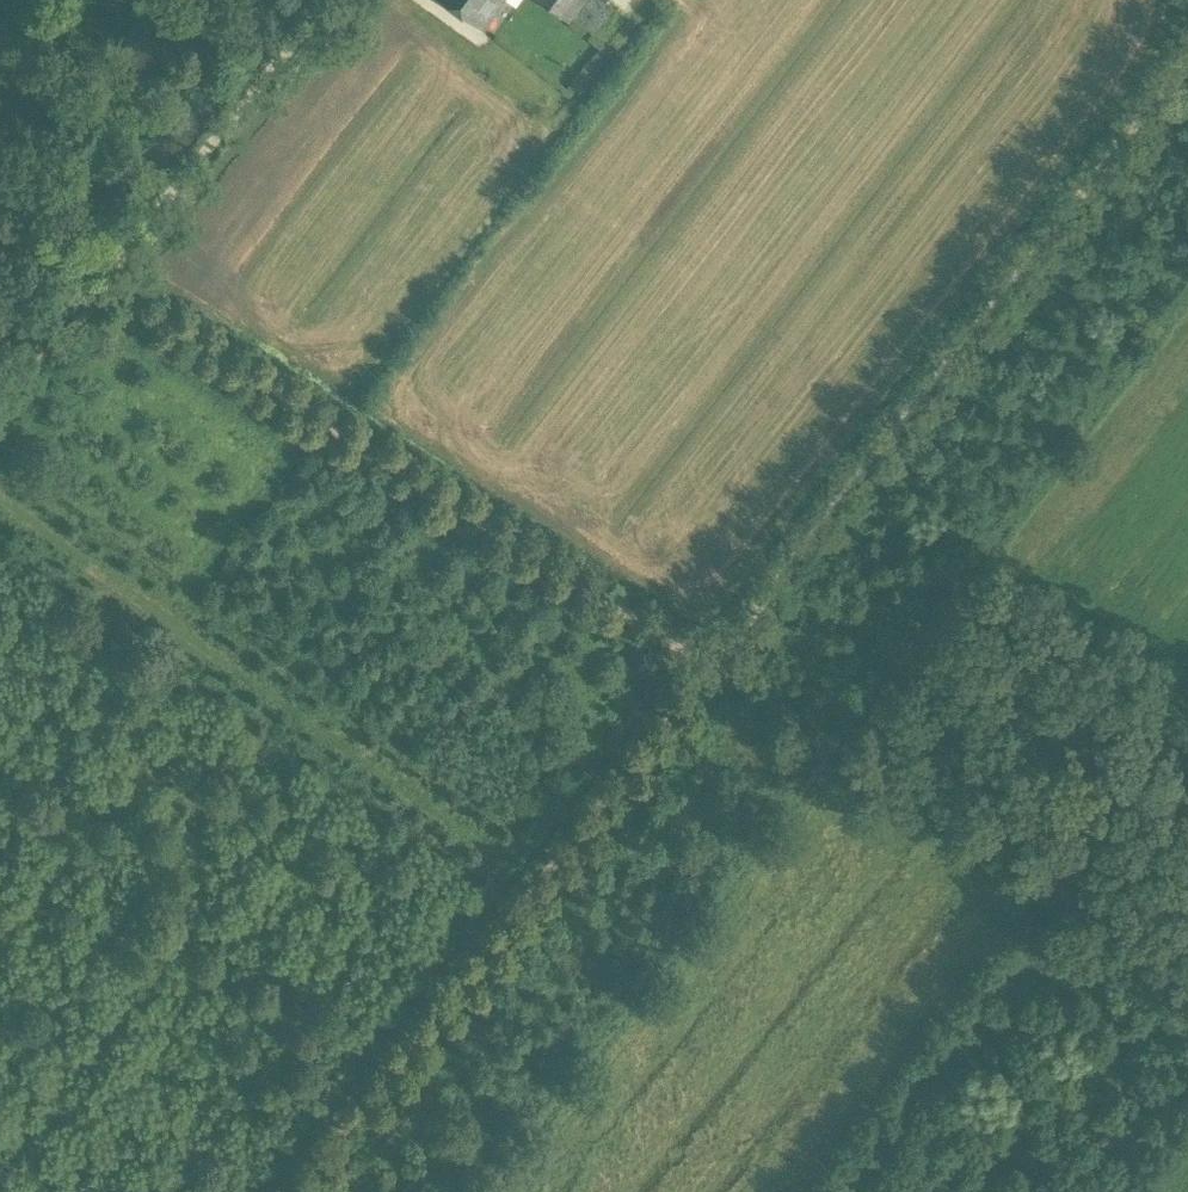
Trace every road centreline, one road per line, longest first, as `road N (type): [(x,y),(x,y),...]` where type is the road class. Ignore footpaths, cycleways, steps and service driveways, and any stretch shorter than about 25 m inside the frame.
road 1 (track): [(297,1191),(1187,57)]

